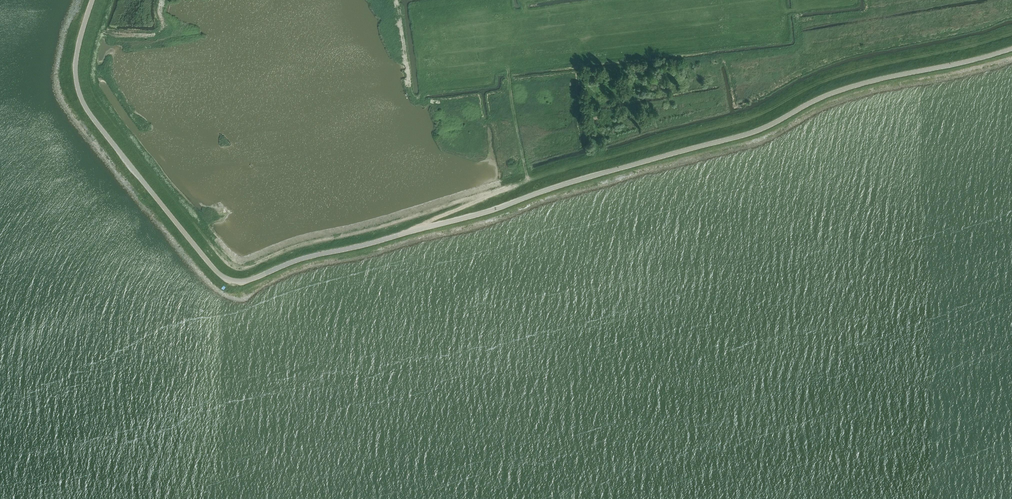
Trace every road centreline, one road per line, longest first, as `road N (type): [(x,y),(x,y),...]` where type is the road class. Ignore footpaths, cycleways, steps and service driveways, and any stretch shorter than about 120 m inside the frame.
road 1 (tertiary): [(93,0),(76,63),(86,106),(216,270),(240,282),(754,131),(844,89),(1011,48)]
road 2 (track): [(505,190),(230,265),(100,104),(89,78),(90,52),(107,0)]
road 3 (track): [(1011,33),(841,73),(748,119)]
road 4 (track): [(405,233),(597,160)]
road 5 (track): [(597,160),(748,119)]

